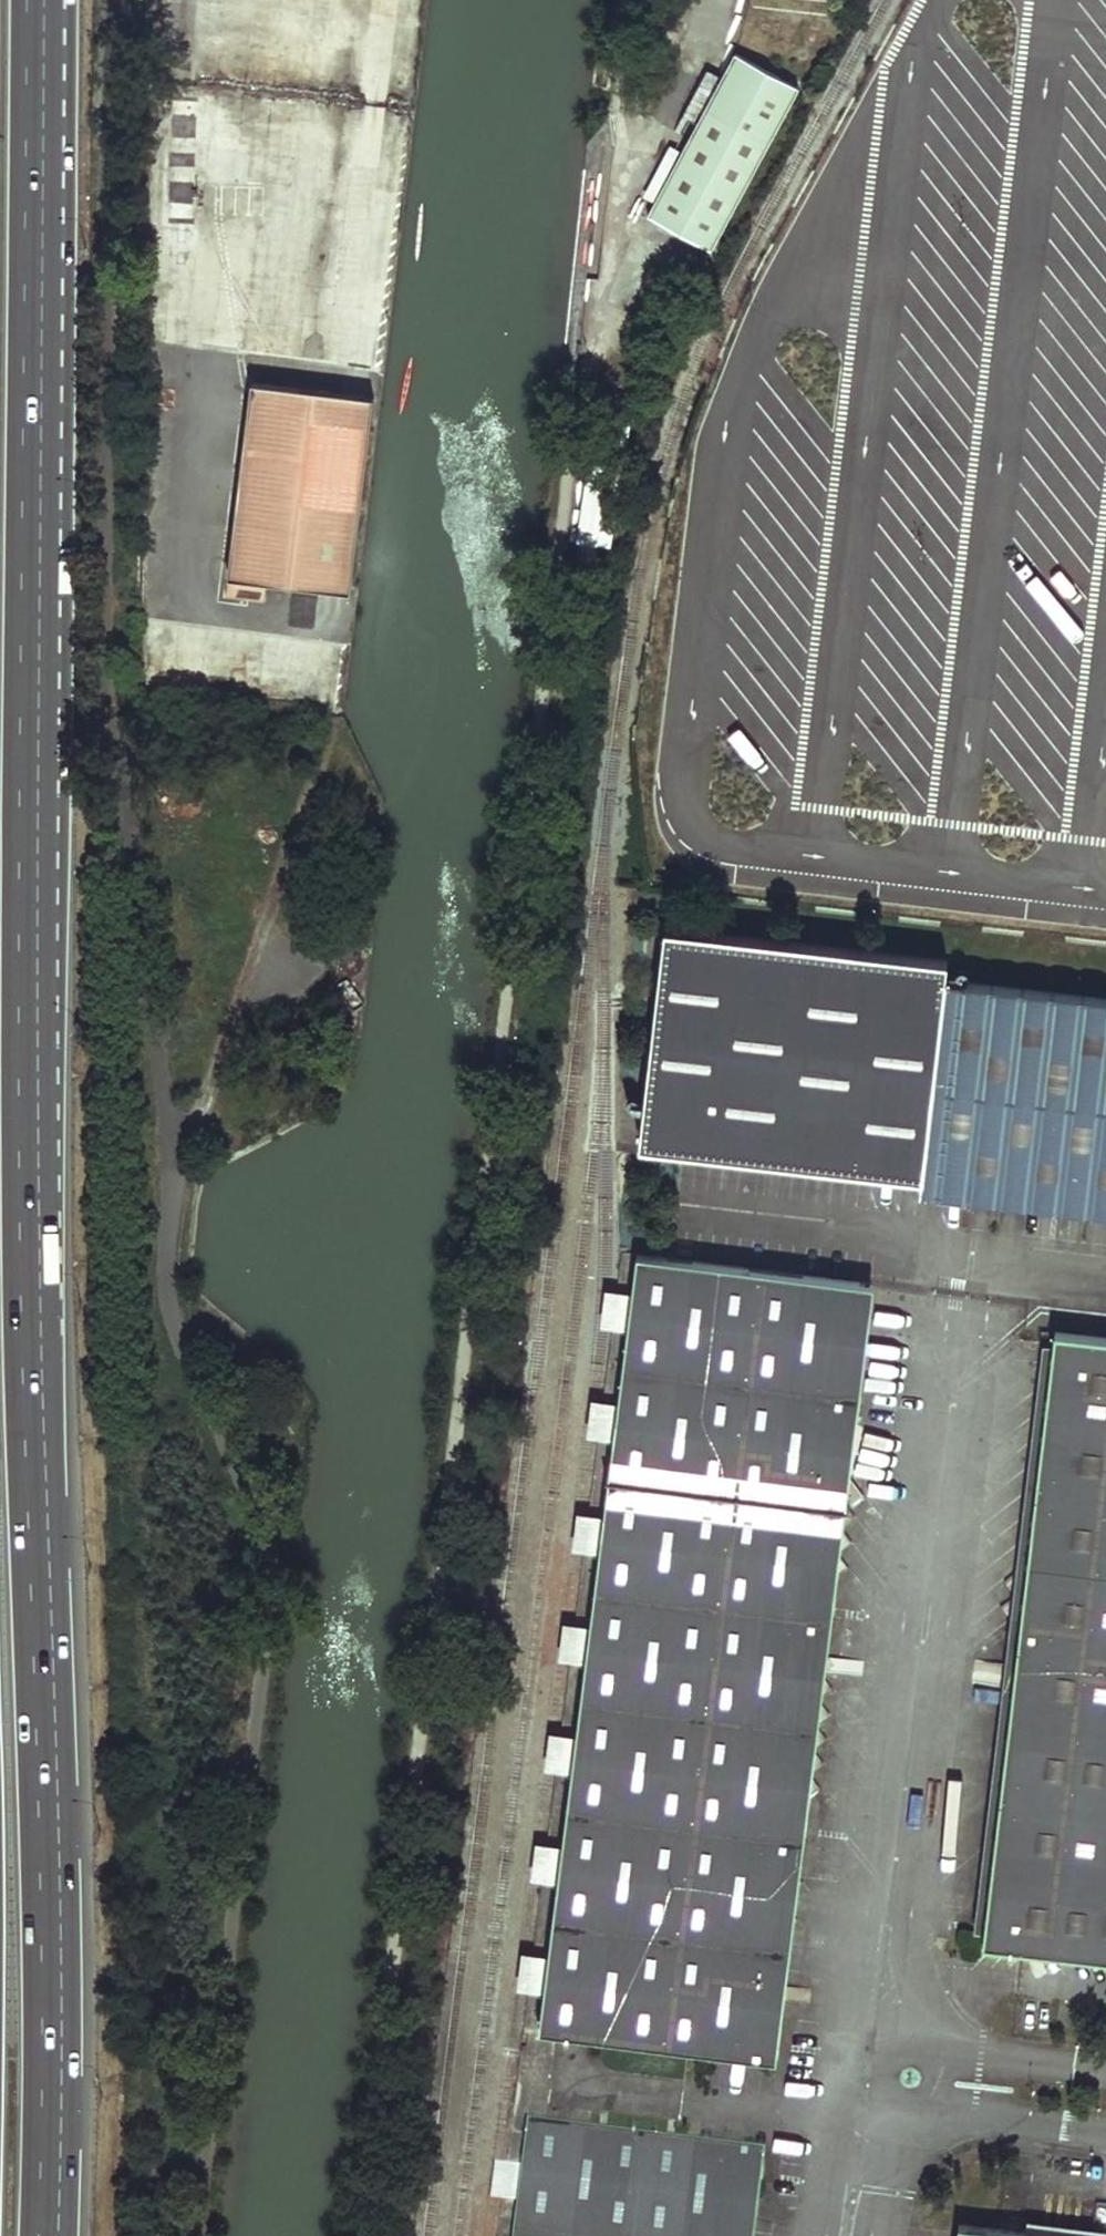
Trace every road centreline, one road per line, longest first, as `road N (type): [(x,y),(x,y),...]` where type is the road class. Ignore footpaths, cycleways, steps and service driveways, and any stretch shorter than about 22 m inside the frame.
road 1 (motorway): [(48,2235),(26,839),(35,0)]

